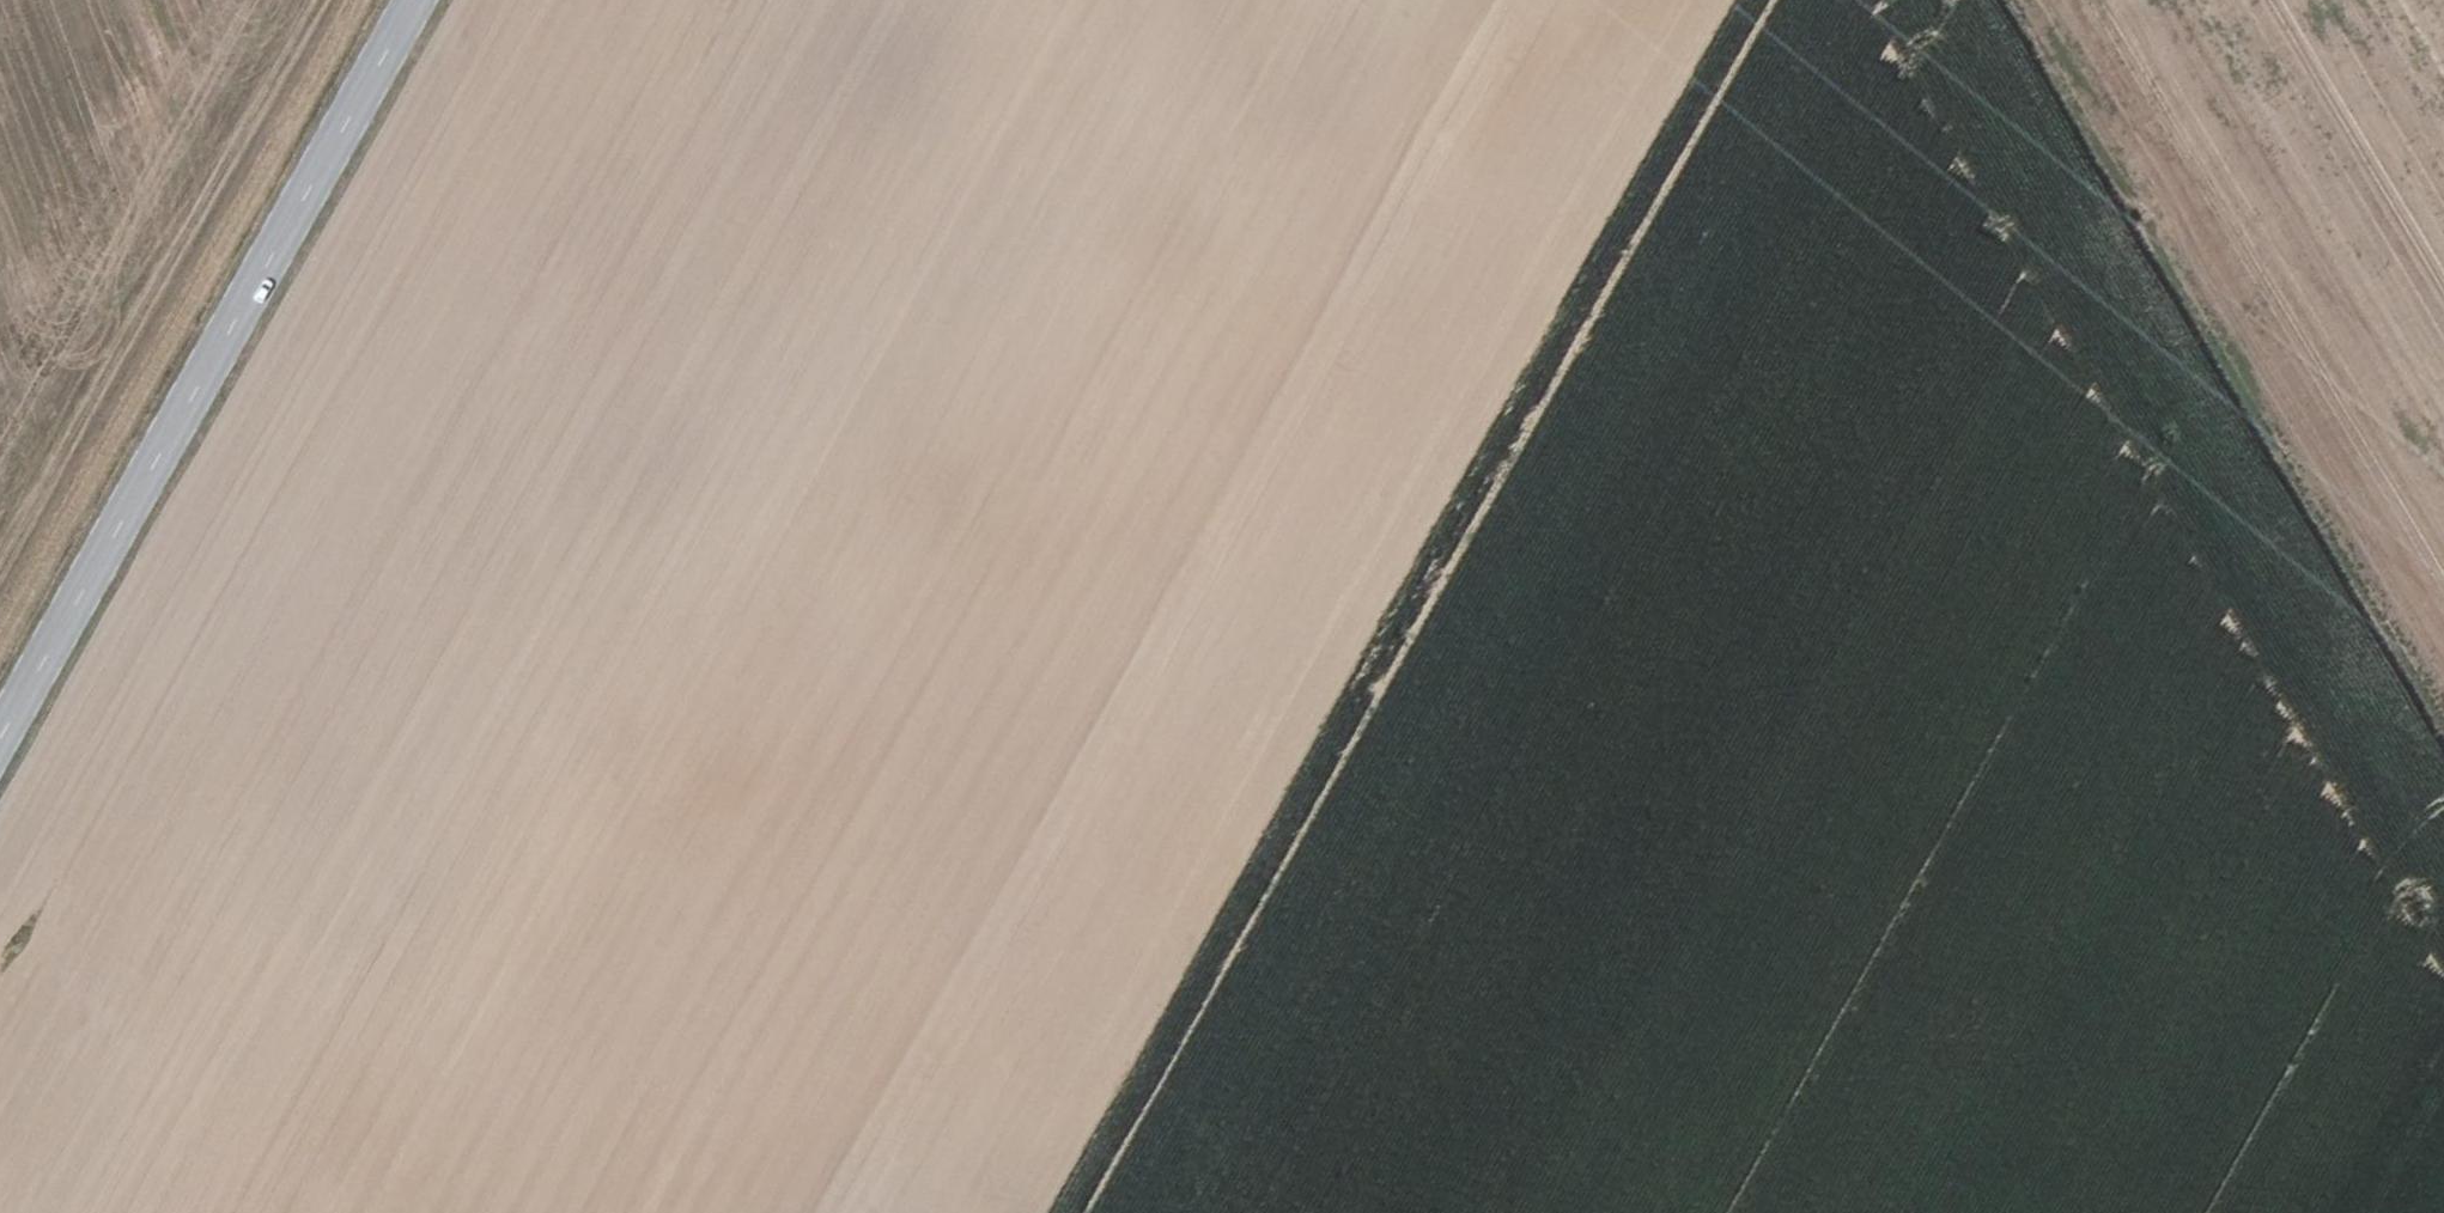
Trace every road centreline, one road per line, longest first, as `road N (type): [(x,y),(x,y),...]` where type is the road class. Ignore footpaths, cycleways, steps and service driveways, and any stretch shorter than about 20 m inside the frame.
road 1 (primary): [(0,737),(414,0)]

